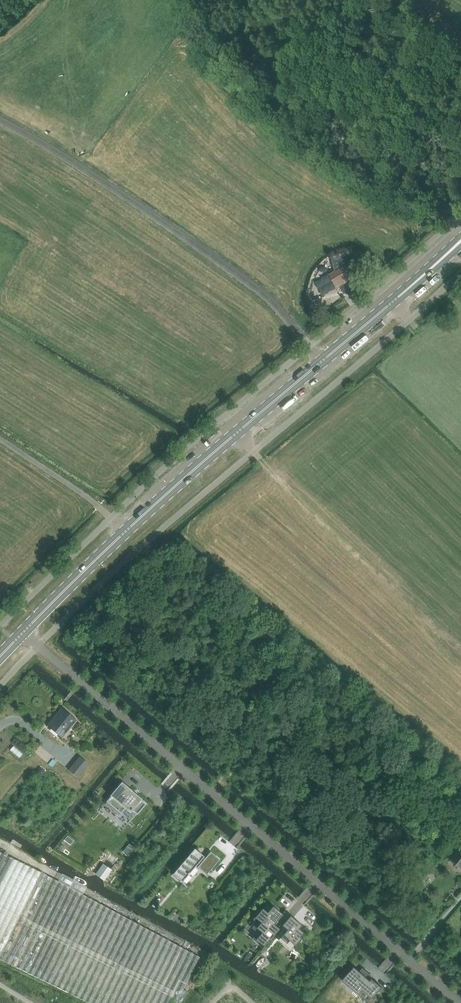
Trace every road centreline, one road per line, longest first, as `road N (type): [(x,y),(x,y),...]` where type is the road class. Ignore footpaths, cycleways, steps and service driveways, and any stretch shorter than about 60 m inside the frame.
road 1 (residential): [(460,1002),(23,632)]
road 2 (secondary): [(23,632),(197,467),(396,299)]

